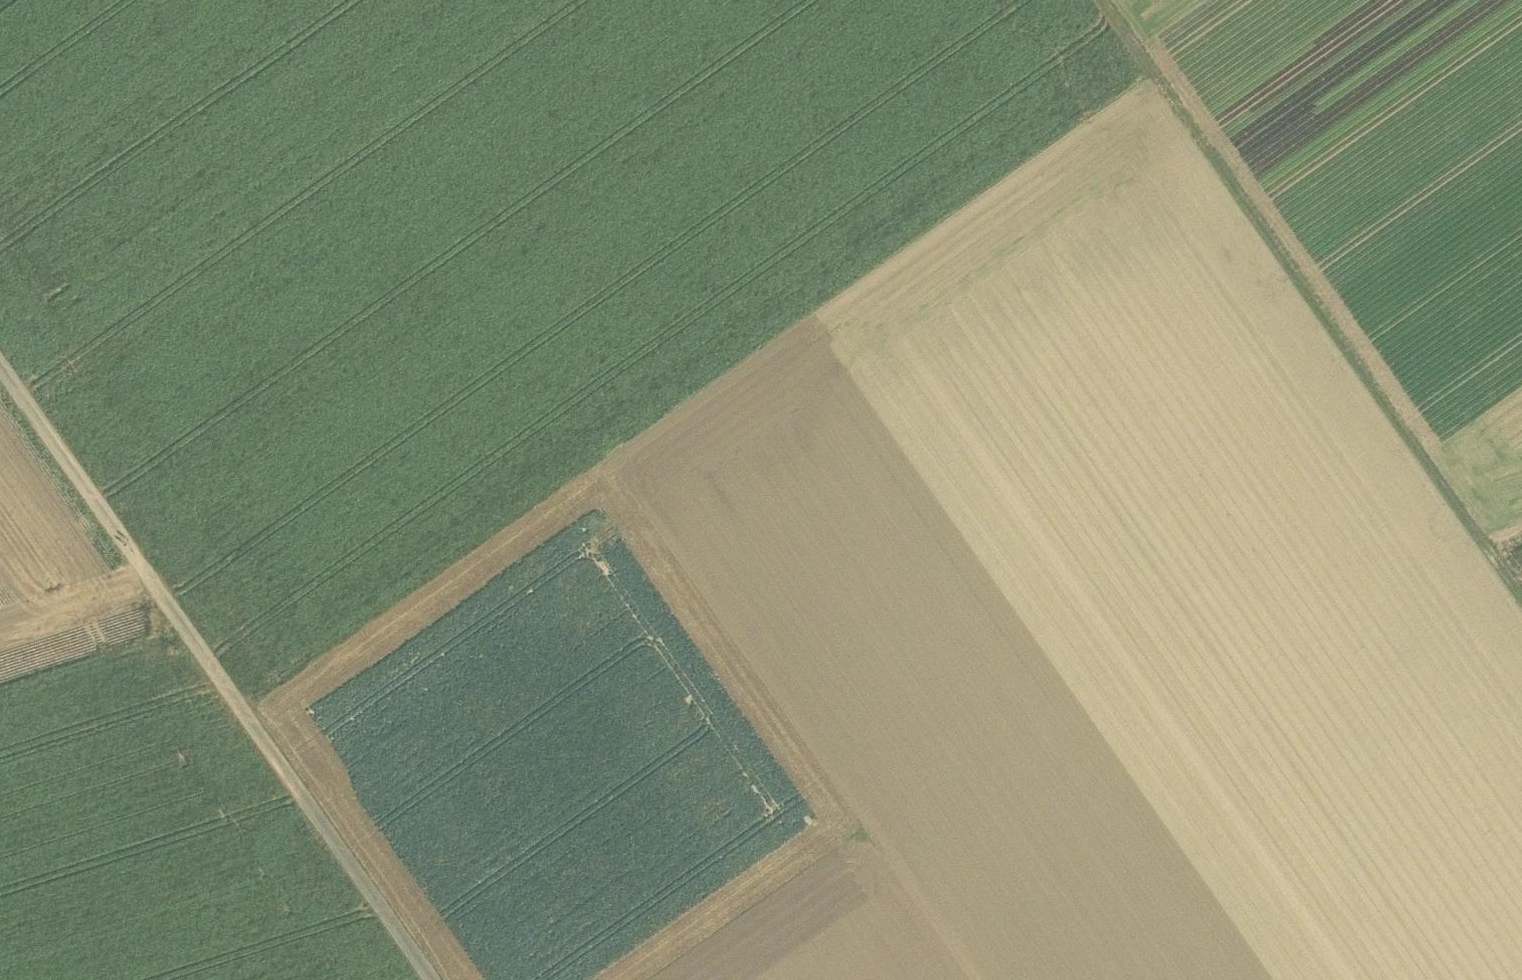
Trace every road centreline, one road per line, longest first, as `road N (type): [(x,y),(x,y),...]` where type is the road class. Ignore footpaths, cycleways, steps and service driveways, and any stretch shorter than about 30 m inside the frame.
road 1 (track): [(0,365),(433,979)]
road 2 (track): [(1102,0),(1521,597)]

